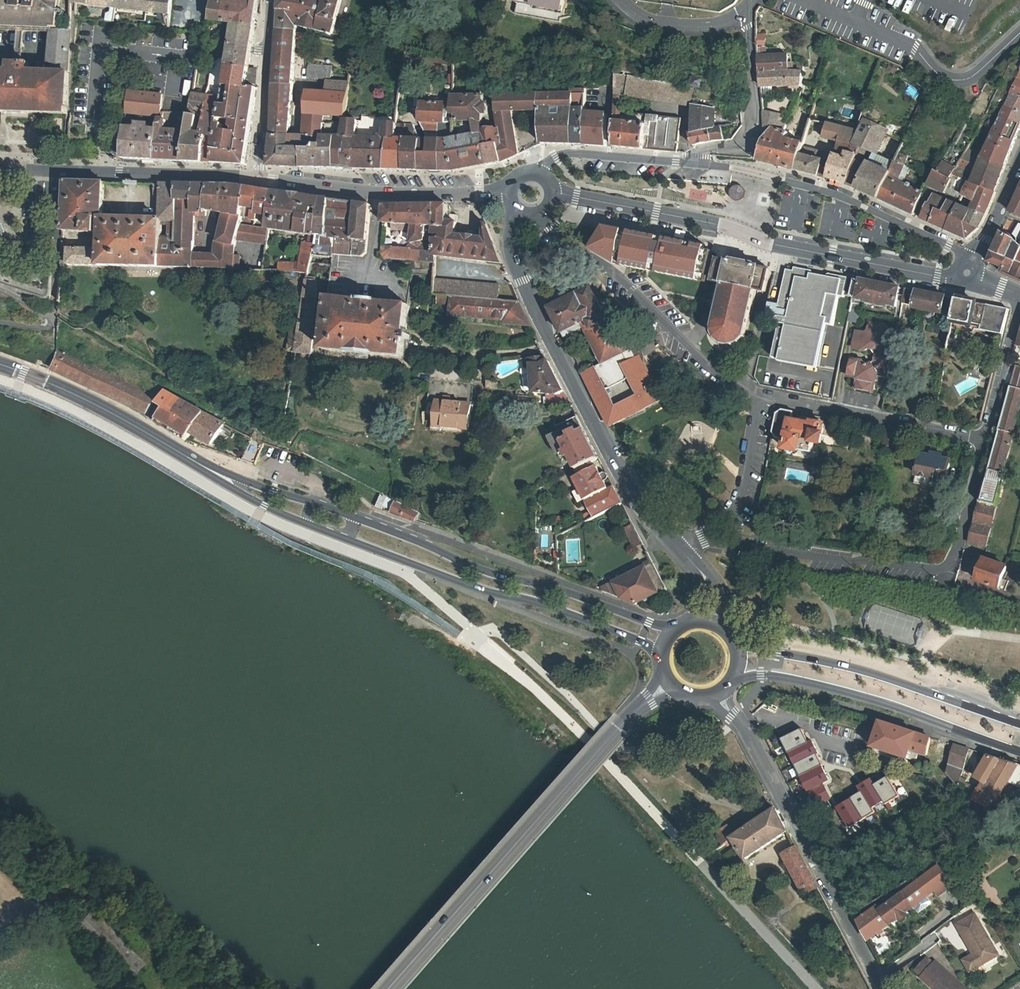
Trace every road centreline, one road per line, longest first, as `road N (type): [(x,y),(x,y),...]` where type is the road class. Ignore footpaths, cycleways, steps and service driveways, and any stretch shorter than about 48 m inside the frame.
road 1 (primary): [(210,470),(308,525),(538,603),(657,654)]
road 2 (secondary): [(553,195),(957,277)]
road 3 (secondary): [(683,553),(626,486),(545,321),(509,245),(519,212)]
road 4 (residential): [(985,441),(957,558),(944,573),(701,544)]
road 5 (residential): [(882,988),(731,714)]
road 6 (secondary): [(650,701),(448,923)]
road 7 (primary): [(1019,724),(739,639)]
road 8 (residential): [(541,213),(557,239),(600,266),(724,382),(760,396)]
road 9 (primary): [(741,678),(845,689),(1019,749)]
road 10 (primary): [(673,626),(498,576),(408,537)]
road 11 (residential): [(256,178),(0,170)]
road 12 (residential): [(509,191),(376,193),(256,178)]
road 13 (primary): [(210,470),(78,396),(0,365)]
road 14 (primary): [(408,537),(210,470)]
road 15 (residential): [(856,20),(915,46),(948,79),(977,72),(1019,28)]
road 16 (residential): [(745,6),(751,140),(708,150),(699,165)]
road 17 (residential): [(256,178),(271,0)]
road 18 (residential): [(760,396),(743,497),(725,527),(701,544)]
road 19 (residential): [(1019,302),(985,441)]
road 20 (residential): [(621,0),(651,22),(697,26),(745,6)]
road 21 (residential): [(760,396),(883,420)]

